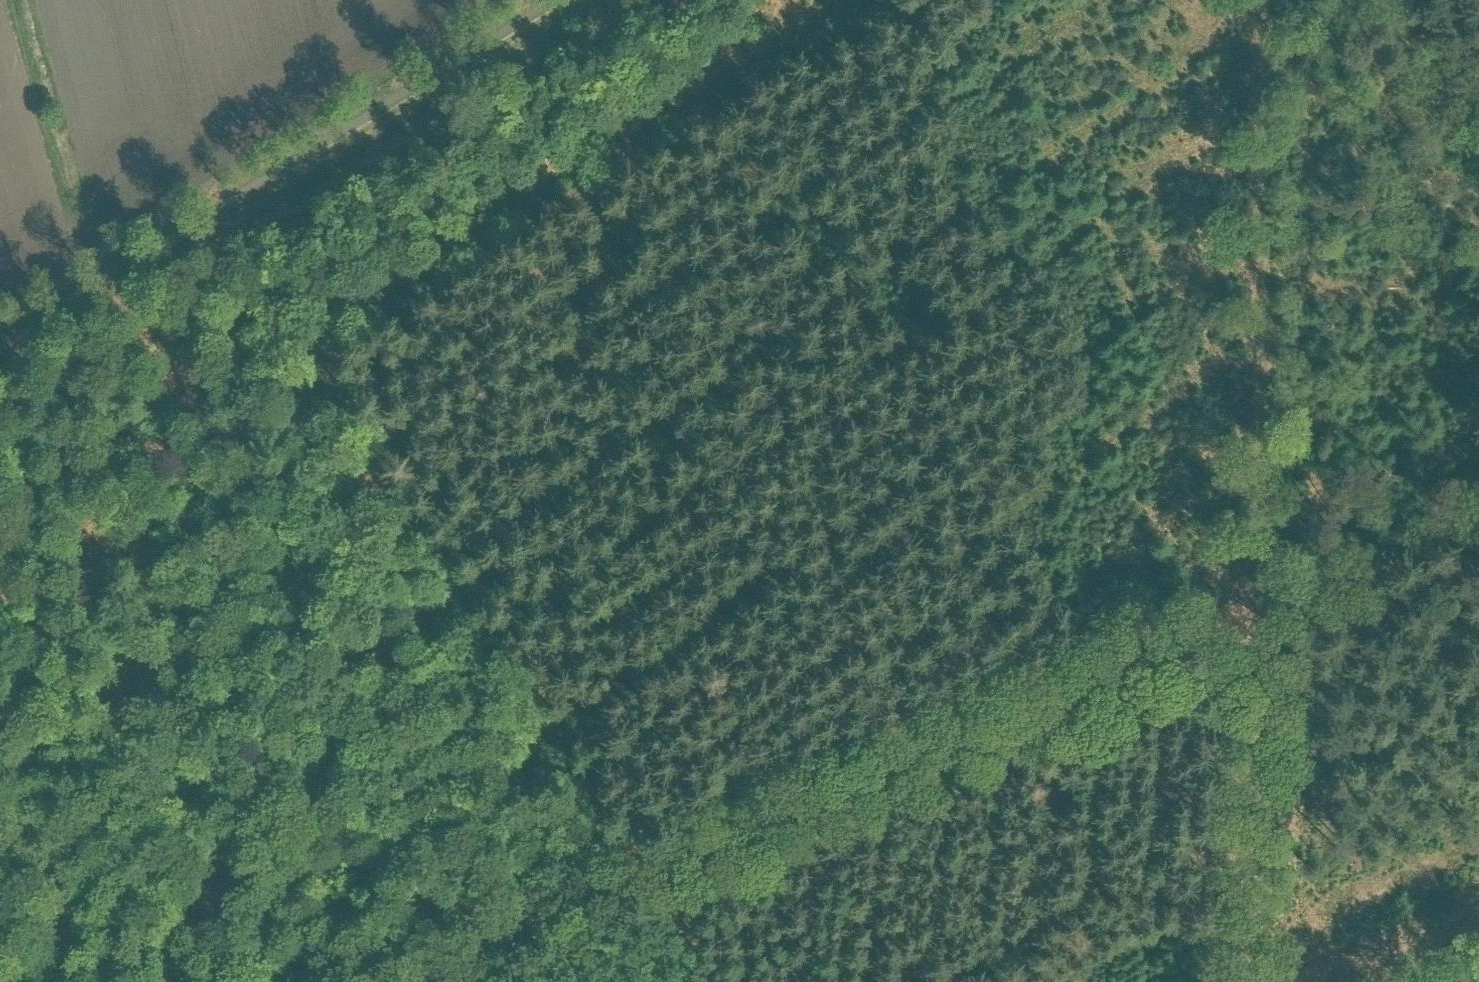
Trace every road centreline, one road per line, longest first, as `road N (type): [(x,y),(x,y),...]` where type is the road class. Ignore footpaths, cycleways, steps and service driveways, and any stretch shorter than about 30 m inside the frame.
road 1 (track): [(434,981),(1478,520)]
road 2 (track): [(0,352),(569,0)]
road 3 (track): [(1257,612),(1265,0)]

